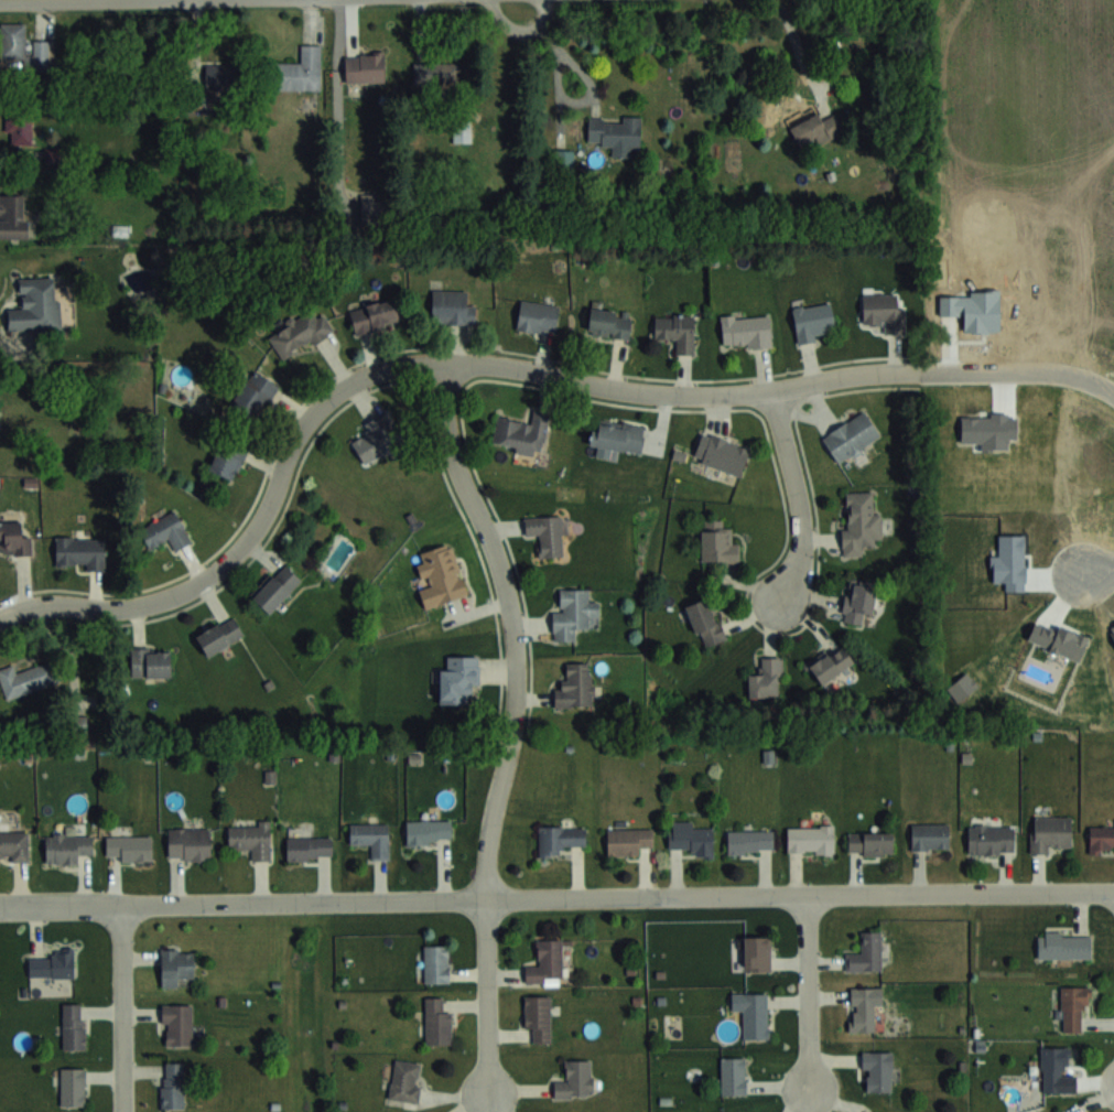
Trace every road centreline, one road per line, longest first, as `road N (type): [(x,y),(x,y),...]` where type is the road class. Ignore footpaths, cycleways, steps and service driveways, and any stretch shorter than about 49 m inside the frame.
road 1 (residential): [(1113,892),(0,907)]
road 2 (residential): [(0,617),(67,601),(123,605),(184,591),(229,560),(261,517),(324,398),(377,368),(487,364),(626,391),(701,396),(916,370)]
road 3 (residential): [(443,364),(453,458),(506,585),(516,655),(516,727),(488,835),(489,897)]
road 4 (residential): [(775,392),(801,505),(802,564),(781,598)]
road 5 (residential): [(122,905),(127,1111)]
road 6 (residential): [(1113,387),(1067,369),(916,370)]
road 7 (residential): [(490,1095),(489,897)]
road 8 (residential): [(812,1089),(809,895)]
road 9 (residential): [(0,3),(167,0)]

